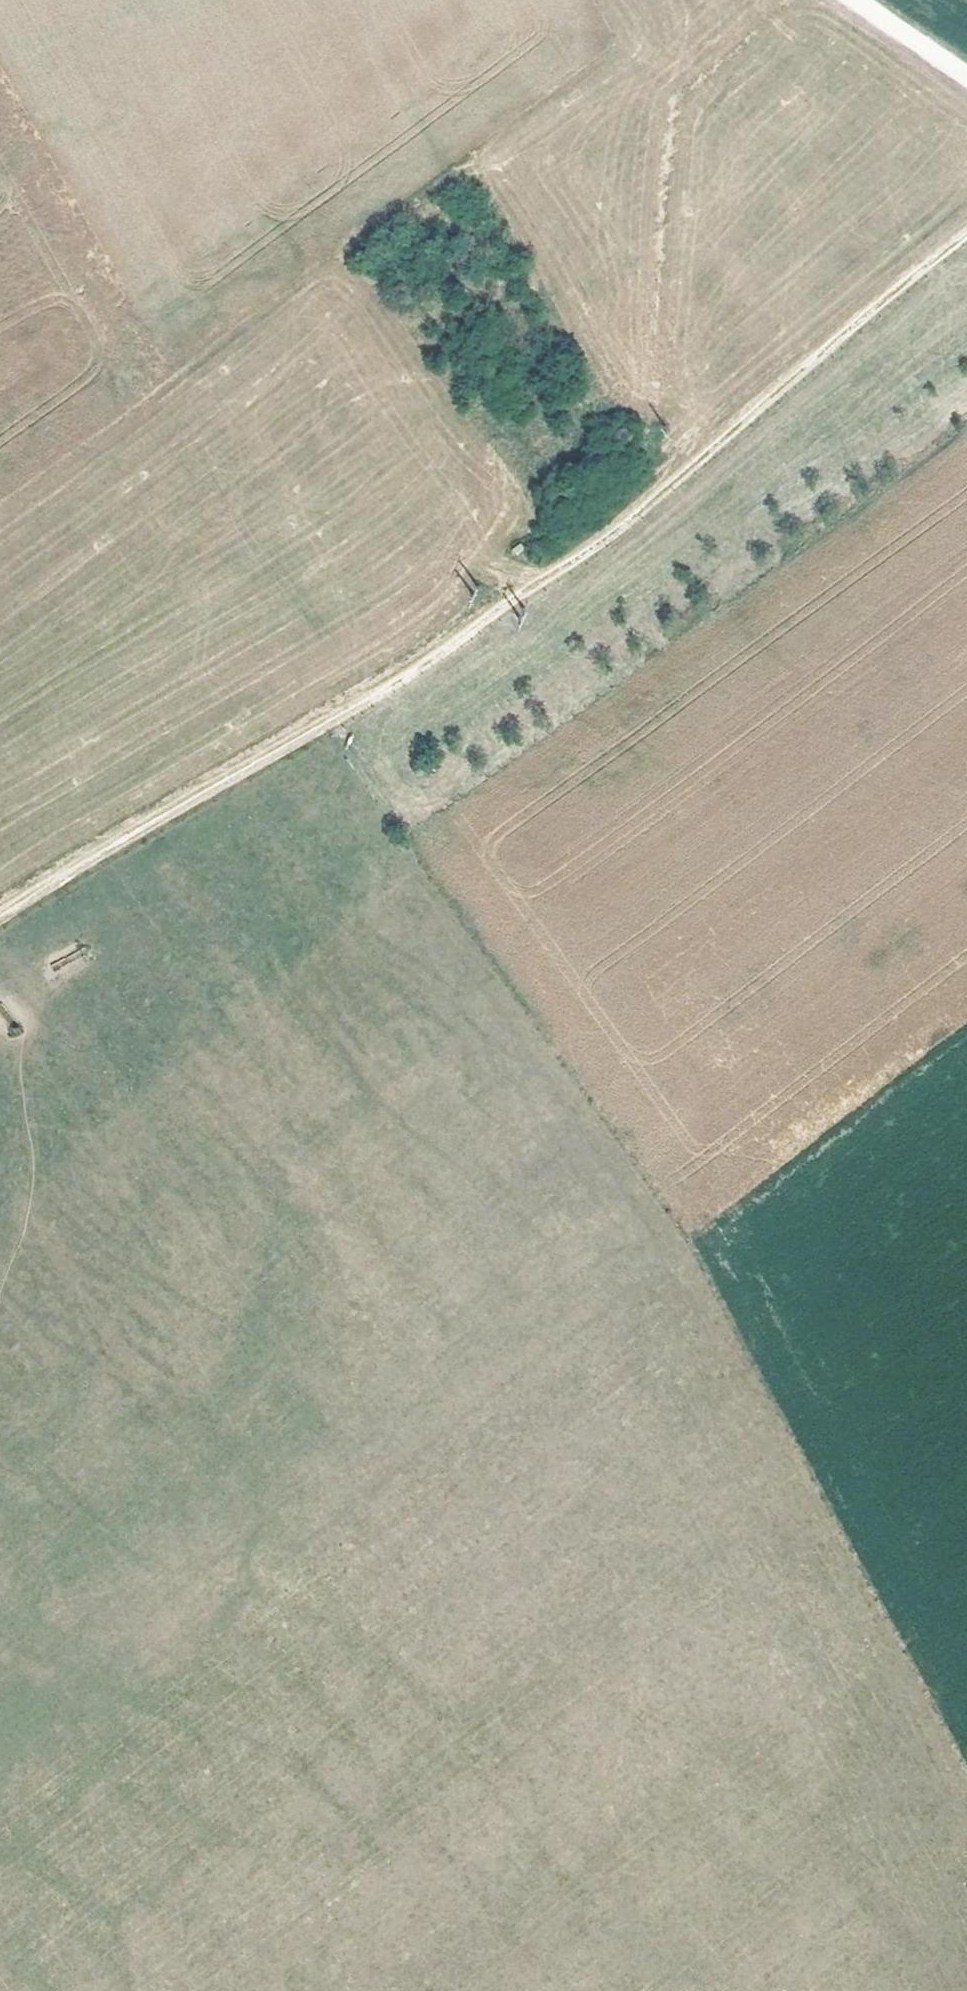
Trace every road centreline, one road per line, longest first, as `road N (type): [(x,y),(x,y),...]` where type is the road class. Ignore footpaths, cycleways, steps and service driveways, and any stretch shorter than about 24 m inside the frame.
road 1 (track): [(0,928),(391,680),(966,235)]
road 2 (track): [(966,77),(851,0)]

